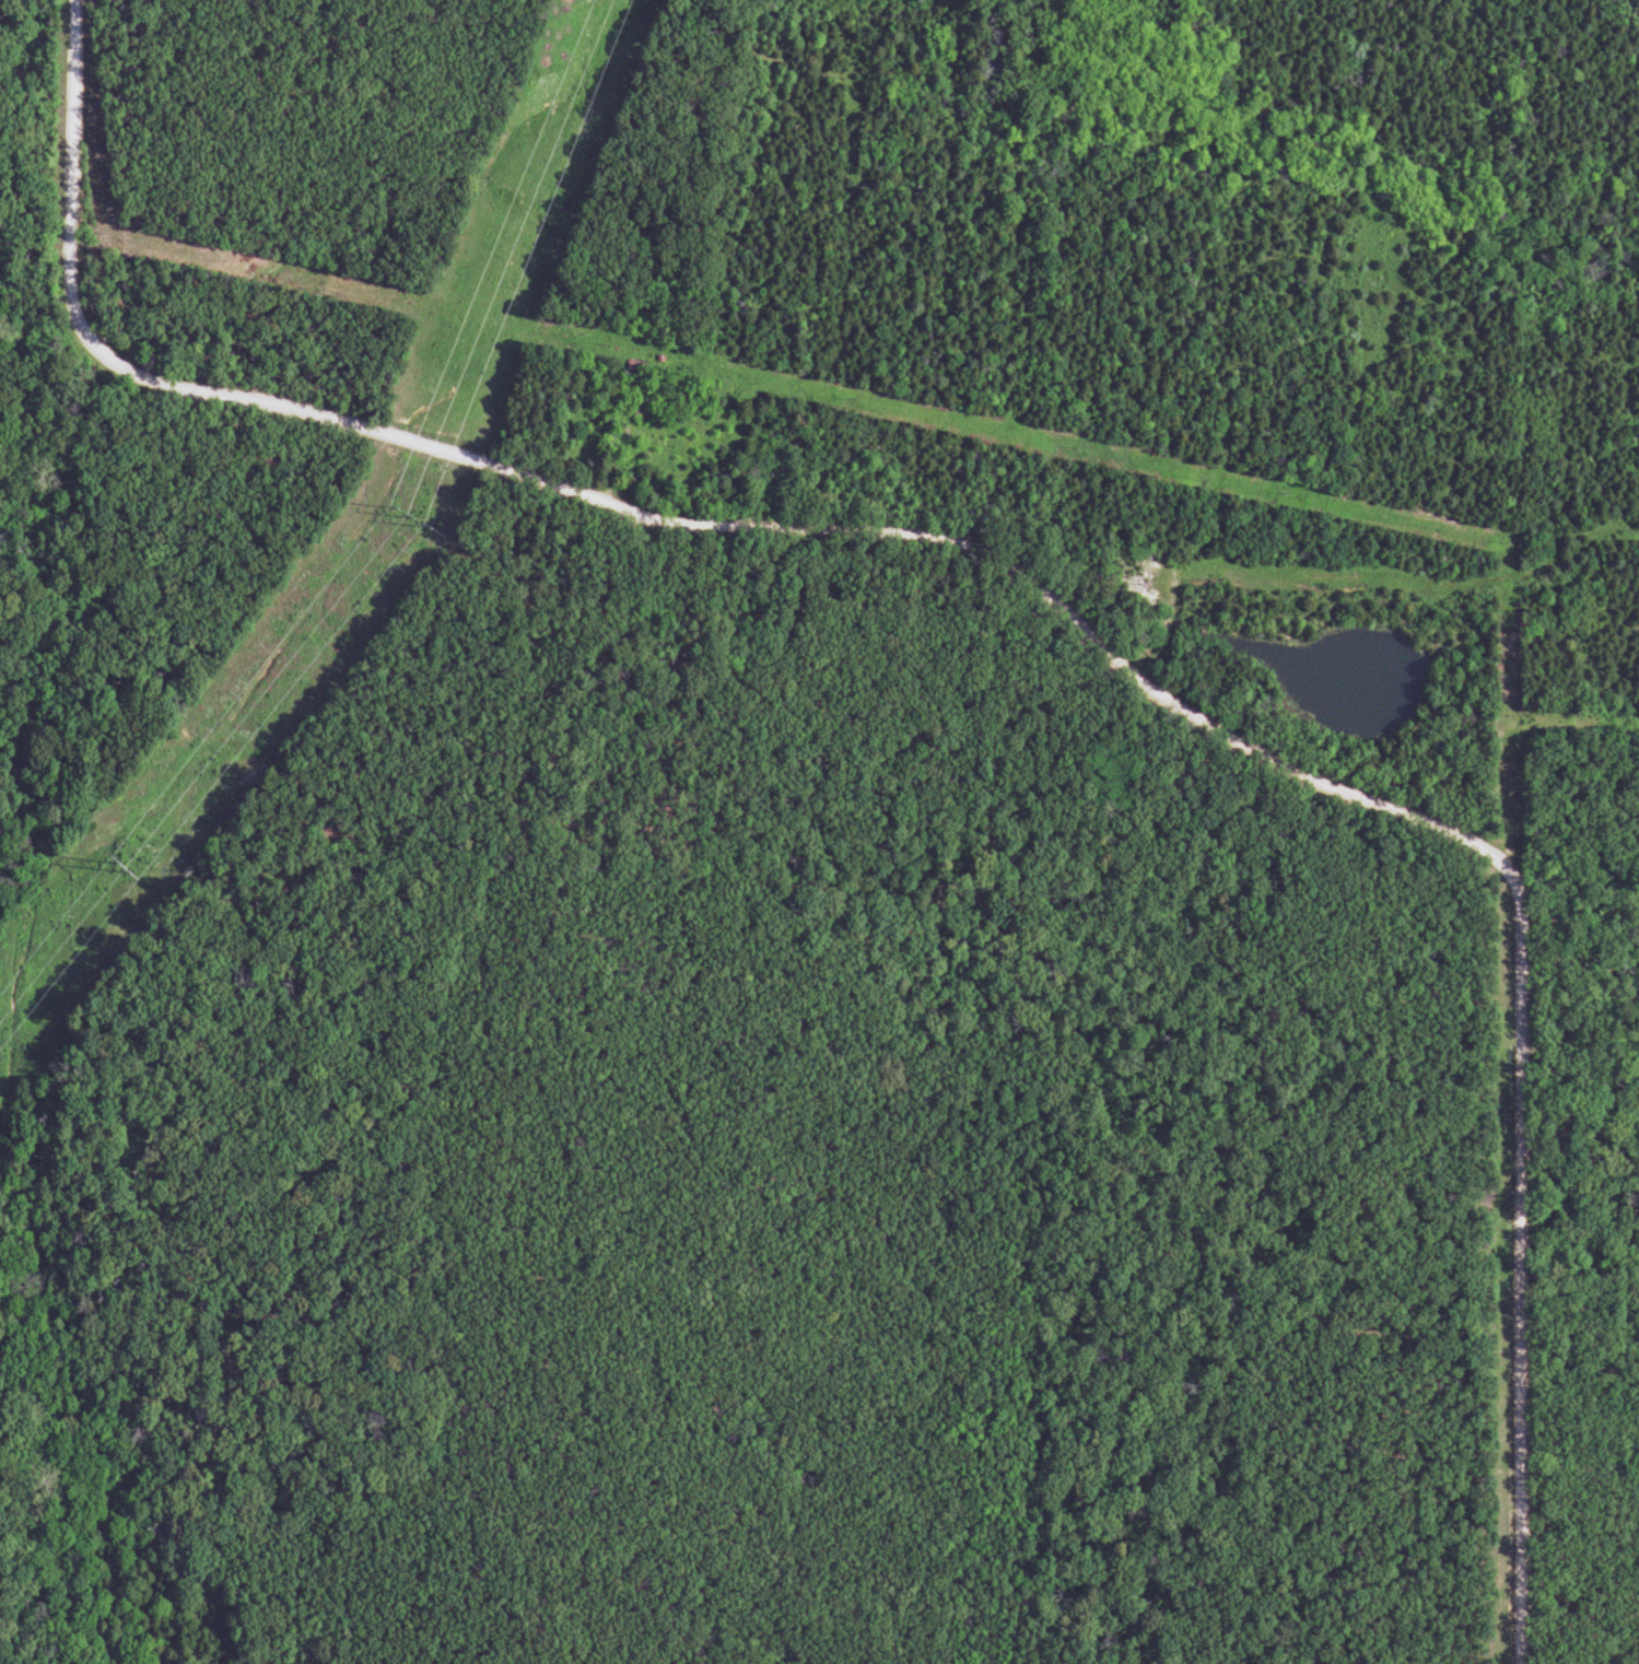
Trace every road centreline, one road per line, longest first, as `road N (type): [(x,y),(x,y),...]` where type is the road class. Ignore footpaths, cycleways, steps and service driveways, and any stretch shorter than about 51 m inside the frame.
road 1 (residential): [(1512,1663),(1508,924),(1490,859),(1262,758),(1132,678),(1047,596),(965,543),(649,517),(395,436),(137,375),(93,343),(75,294),(74,0)]

